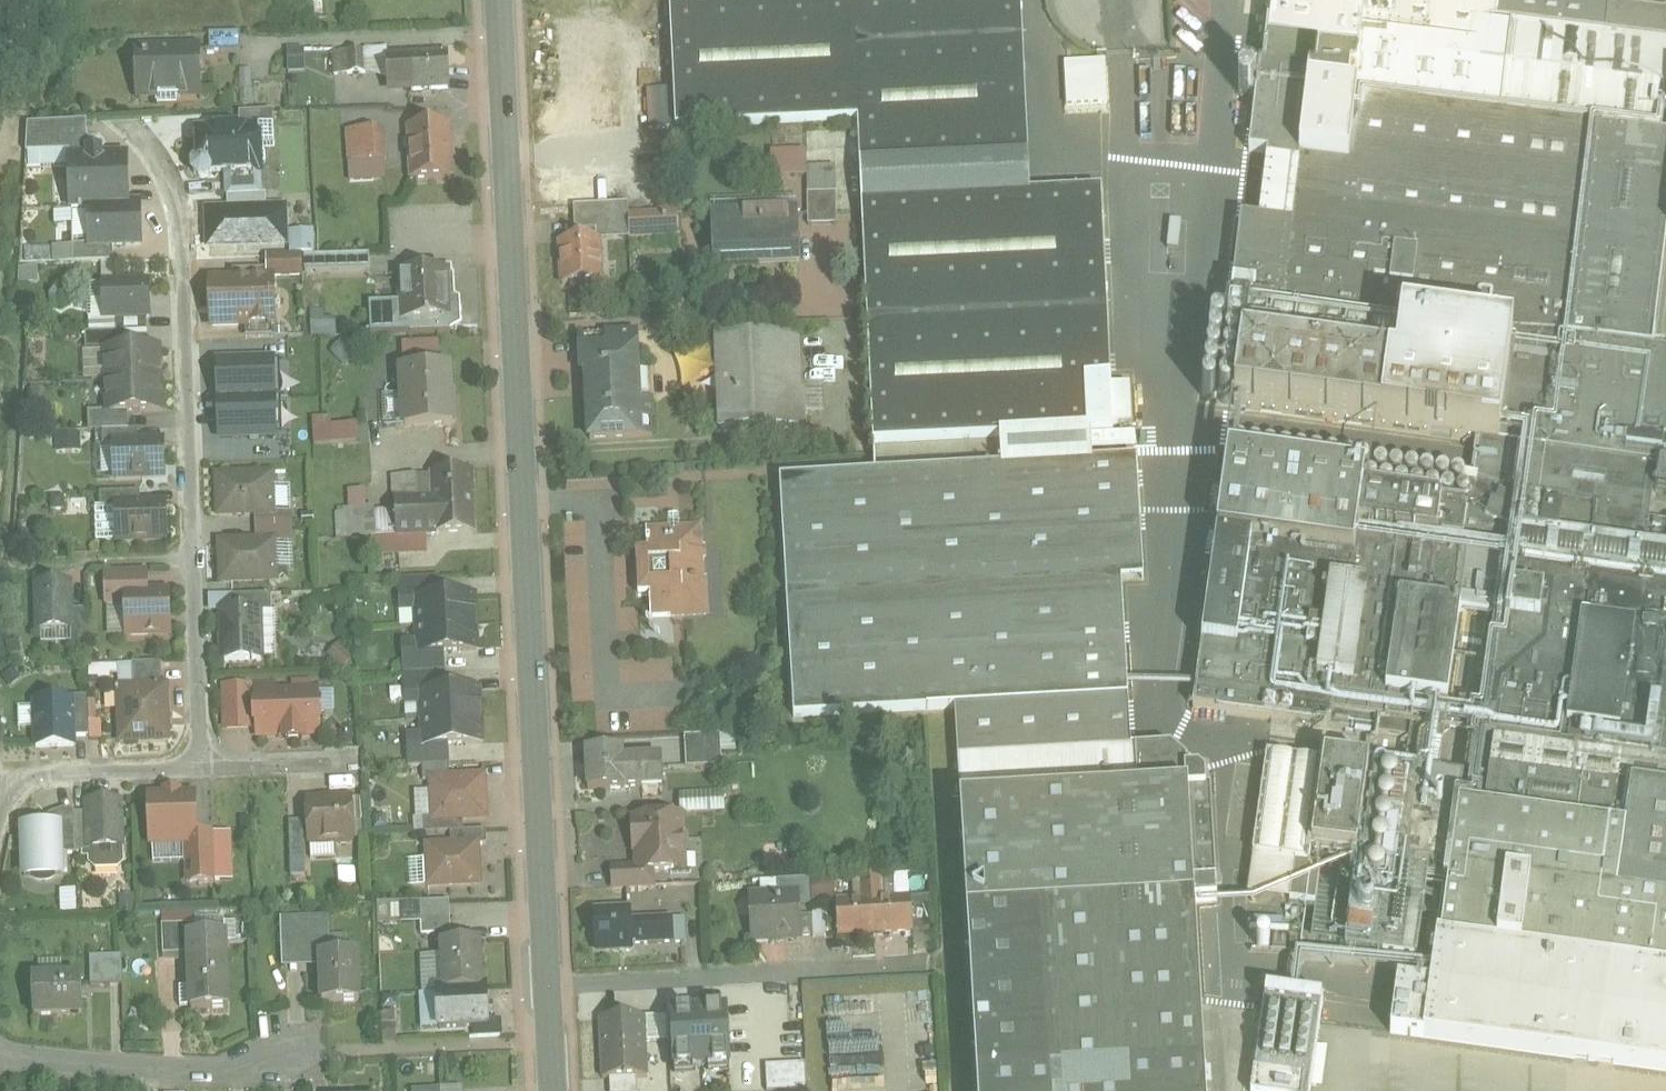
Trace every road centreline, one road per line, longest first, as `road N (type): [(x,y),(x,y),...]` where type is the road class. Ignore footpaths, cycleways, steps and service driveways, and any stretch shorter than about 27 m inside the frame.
road 1 (tertiary): [(499,0),(547,988)]
road 2 (residential): [(204,764),(179,214),(162,167),(125,119)]
road 3 (residential): [(547,988),(917,965)]
road 4 (residential): [(0,1055),(227,1072),(335,1054)]
road 5 (residential): [(0,831),(30,778),(204,764)]
road 6 (residential): [(204,764),(330,761)]

